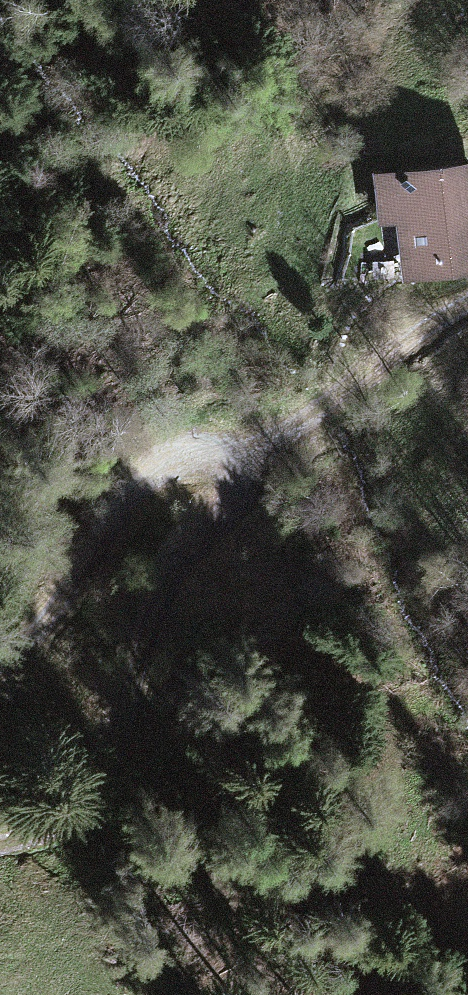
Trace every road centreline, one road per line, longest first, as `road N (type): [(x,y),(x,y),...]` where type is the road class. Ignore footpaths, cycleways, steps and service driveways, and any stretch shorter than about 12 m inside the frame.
road 1 (track): [(224,448),(236,463),(236,498),(189,553),(159,609),(97,791),(59,826),(0,841)]
road 2 (track): [(0,657),(63,597),(133,486),(175,452),(224,448)]
road 3 (track): [(467,301),(399,341),(325,407),(224,448)]

